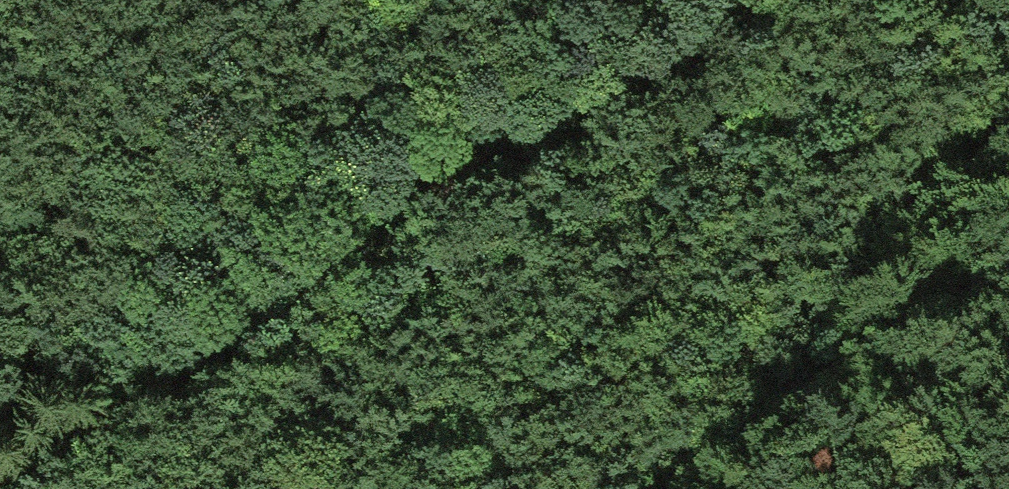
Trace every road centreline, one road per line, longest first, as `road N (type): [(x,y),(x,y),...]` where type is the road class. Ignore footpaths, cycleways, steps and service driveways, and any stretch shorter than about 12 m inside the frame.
road 1 (track): [(105,413),(1008,99)]
road 2 (track): [(772,0),(0,485)]

